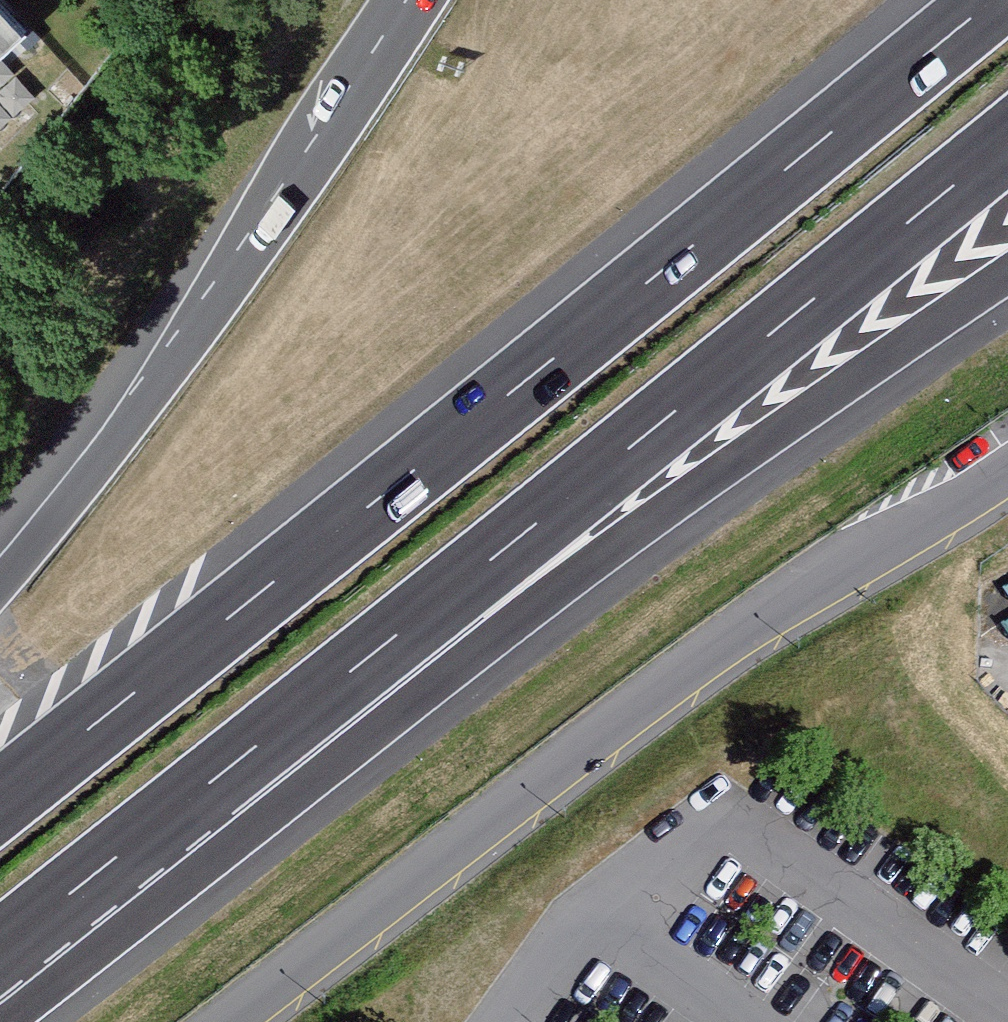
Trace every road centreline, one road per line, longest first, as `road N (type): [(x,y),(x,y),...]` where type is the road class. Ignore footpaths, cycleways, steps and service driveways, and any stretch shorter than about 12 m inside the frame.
road 1 (motorway): [(990,0),(0,797)]
road 2 (motorway): [(242,761),(1007,141)]
road 3 (unclassified): [(238,1021),(852,559),(1007,464)]
road 4 (motorway): [(242,761),(679,499),(1007,274)]
road 5 (motorway): [(429,0),(263,247),(0,583)]
road 6 (motorway): [(0,952),(242,761)]

